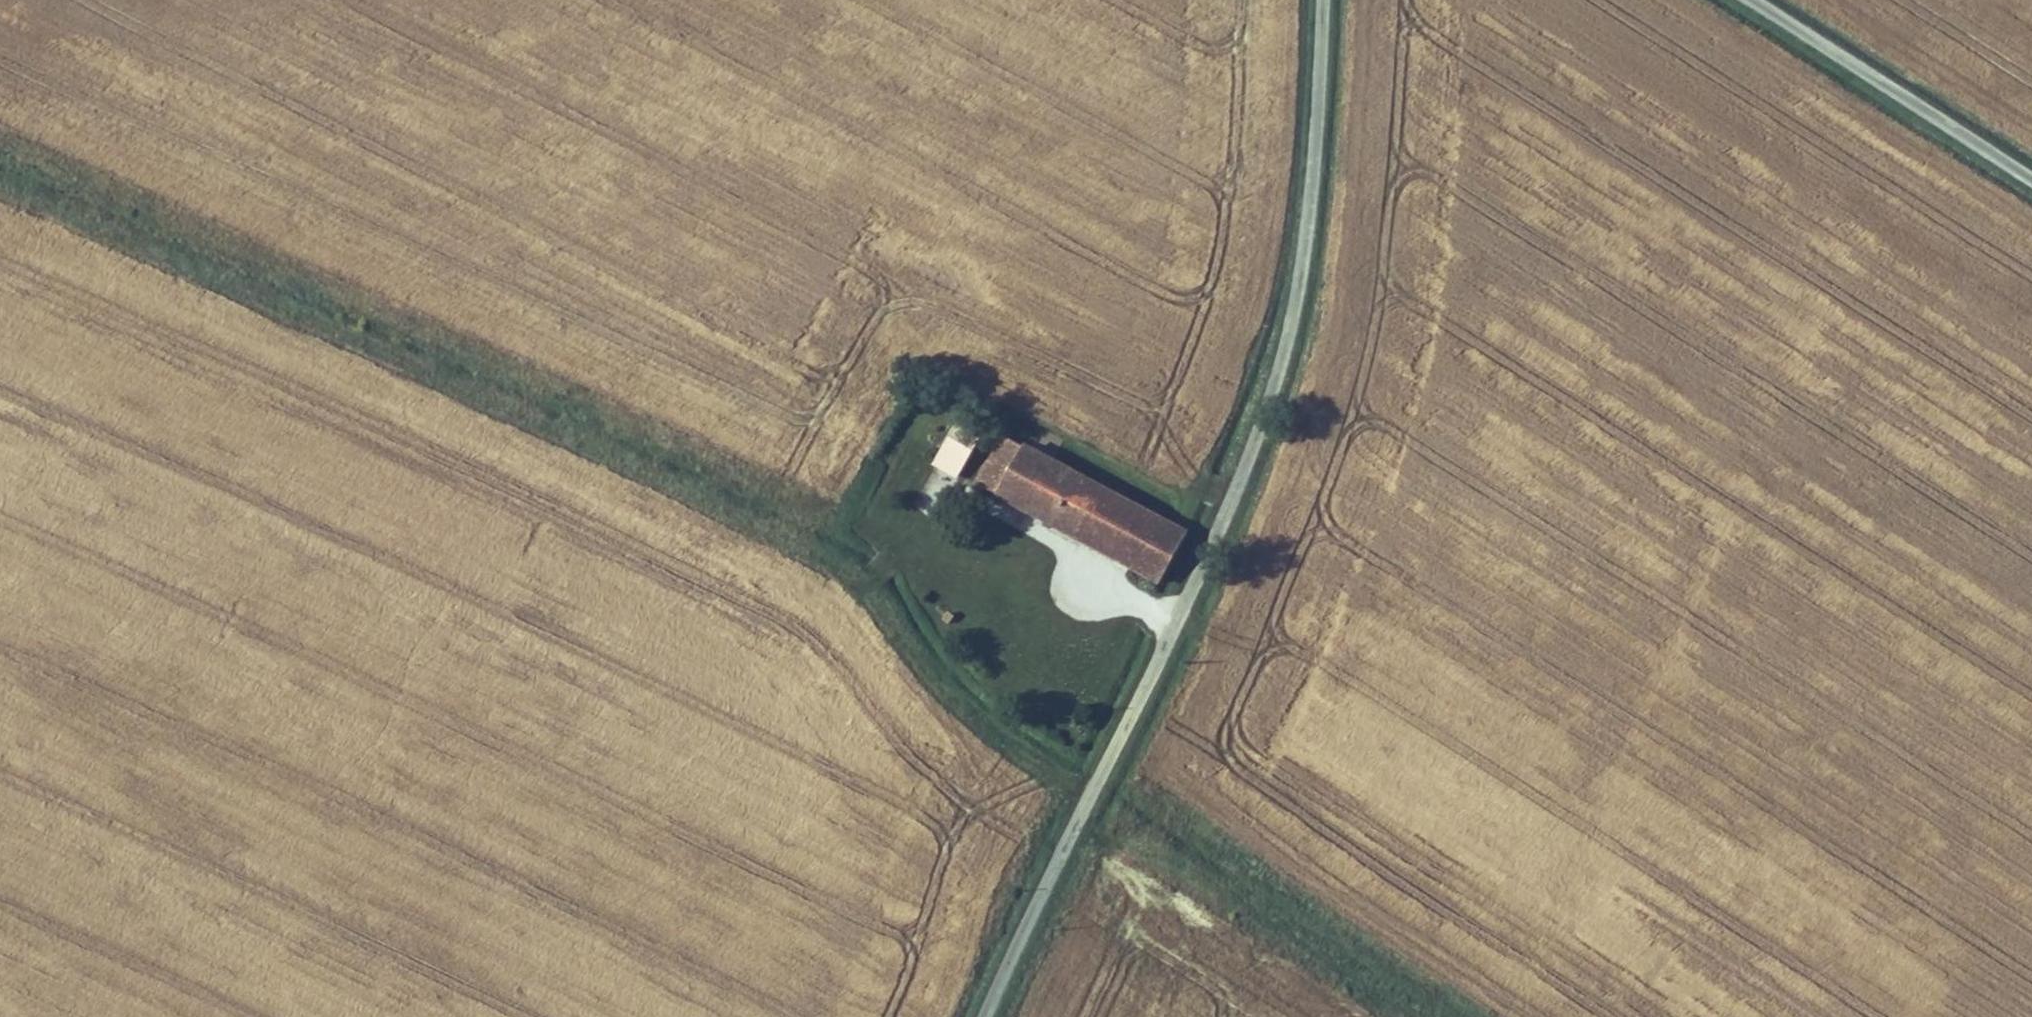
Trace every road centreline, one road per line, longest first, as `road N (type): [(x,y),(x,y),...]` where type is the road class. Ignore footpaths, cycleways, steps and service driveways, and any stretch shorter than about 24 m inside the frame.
road 1 (track): [(1103,803),(961,717),(845,577),(663,470),(0,185)]
road 2 (unclassified): [(1327,0),(1292,332),(1171,645),(996,1016)]
road 3 (track): [(1103,803),(1401,1016)]
road 4 (unclassified): [(2031,180),(1747,0)]

